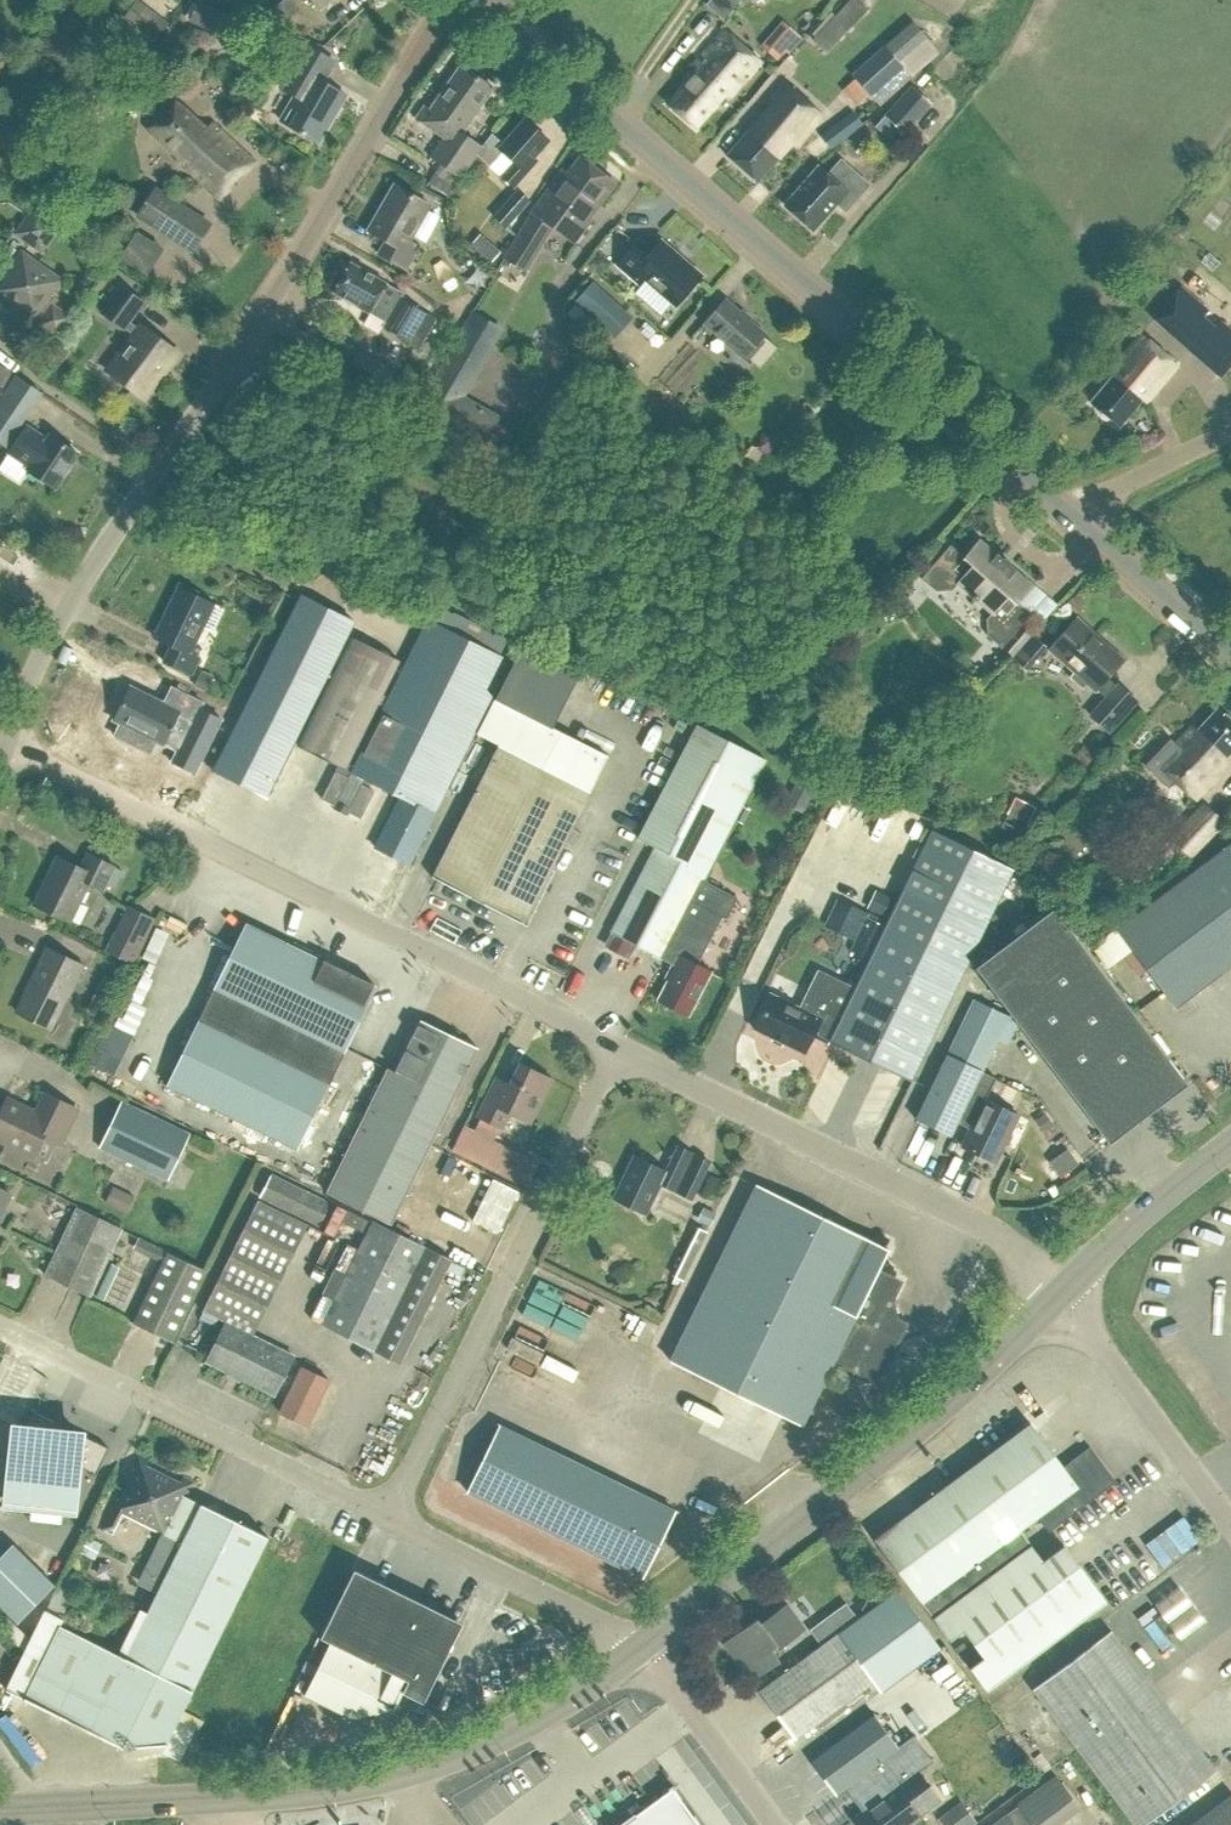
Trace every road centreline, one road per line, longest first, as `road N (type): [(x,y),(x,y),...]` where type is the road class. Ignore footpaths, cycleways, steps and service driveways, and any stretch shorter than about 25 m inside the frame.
road 1 (unclassified): [(6,747),(75,598),(261,324),(458,0)]
road 2 (secondary): [(1068,522),(481,0)]
road 3 (residential): [(616,1044),(6,747)]
road 4 (primary): [(71,1813),(299,1792),(410,1772),(519,1728),(641,1648)]
road 5 (primary): [(641,1648),(950,1406),(1057,1296)]
road 6 (residential): [(388,1517),(616,1044)]
road 7 (residential): [(1057,1296),(994,1232),(616,1044)]
road 8 (residential): [(388,1517),(0,1329)]
road 9 (unclassified): [(1230,1524),(1057,1296)]
road 10 (residential): [(641,1648),(388,1517)]
road 11 (primary): [(1057,1296),(1230,1151)]
road 12 (unclassified): [(775,1824),(641,1648)]
road 13 (secondary): [(1230,658),(1068,522)]
road 14 (residential): [(1068,522),(1230,432)]

